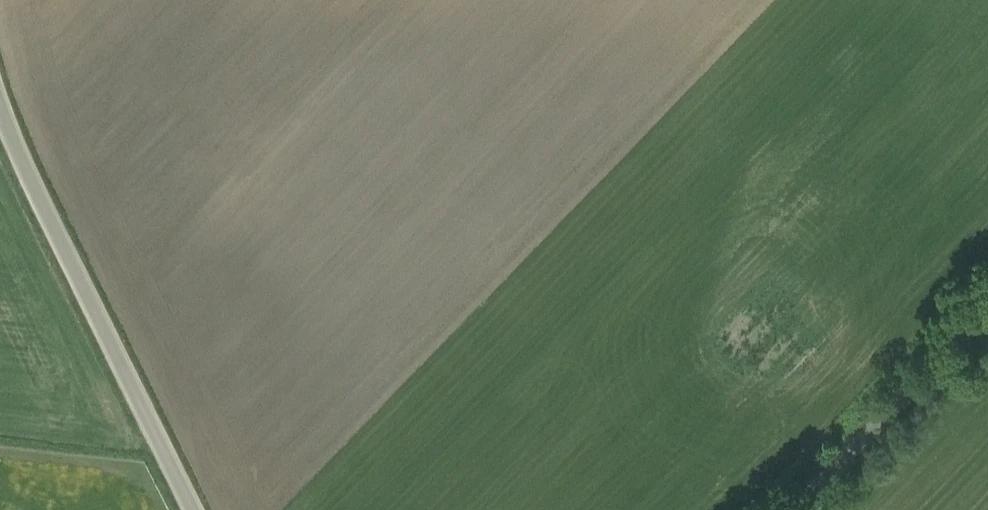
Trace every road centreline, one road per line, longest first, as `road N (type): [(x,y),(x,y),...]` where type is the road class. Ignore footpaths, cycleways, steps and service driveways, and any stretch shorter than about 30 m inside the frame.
road 1 (unclassified): [(191,509),(0,110)]
road 2 (unclassified): [(805,509),(987,318)]

